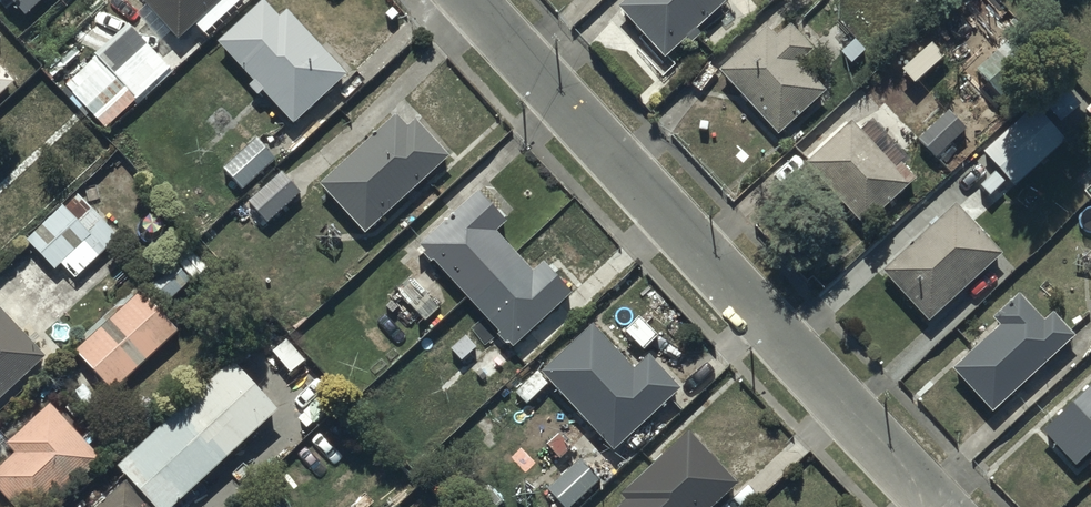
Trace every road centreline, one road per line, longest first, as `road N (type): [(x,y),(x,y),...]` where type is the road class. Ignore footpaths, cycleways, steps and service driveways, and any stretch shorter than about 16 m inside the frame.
road 1 (residential): [(942,506),(472,0)]

